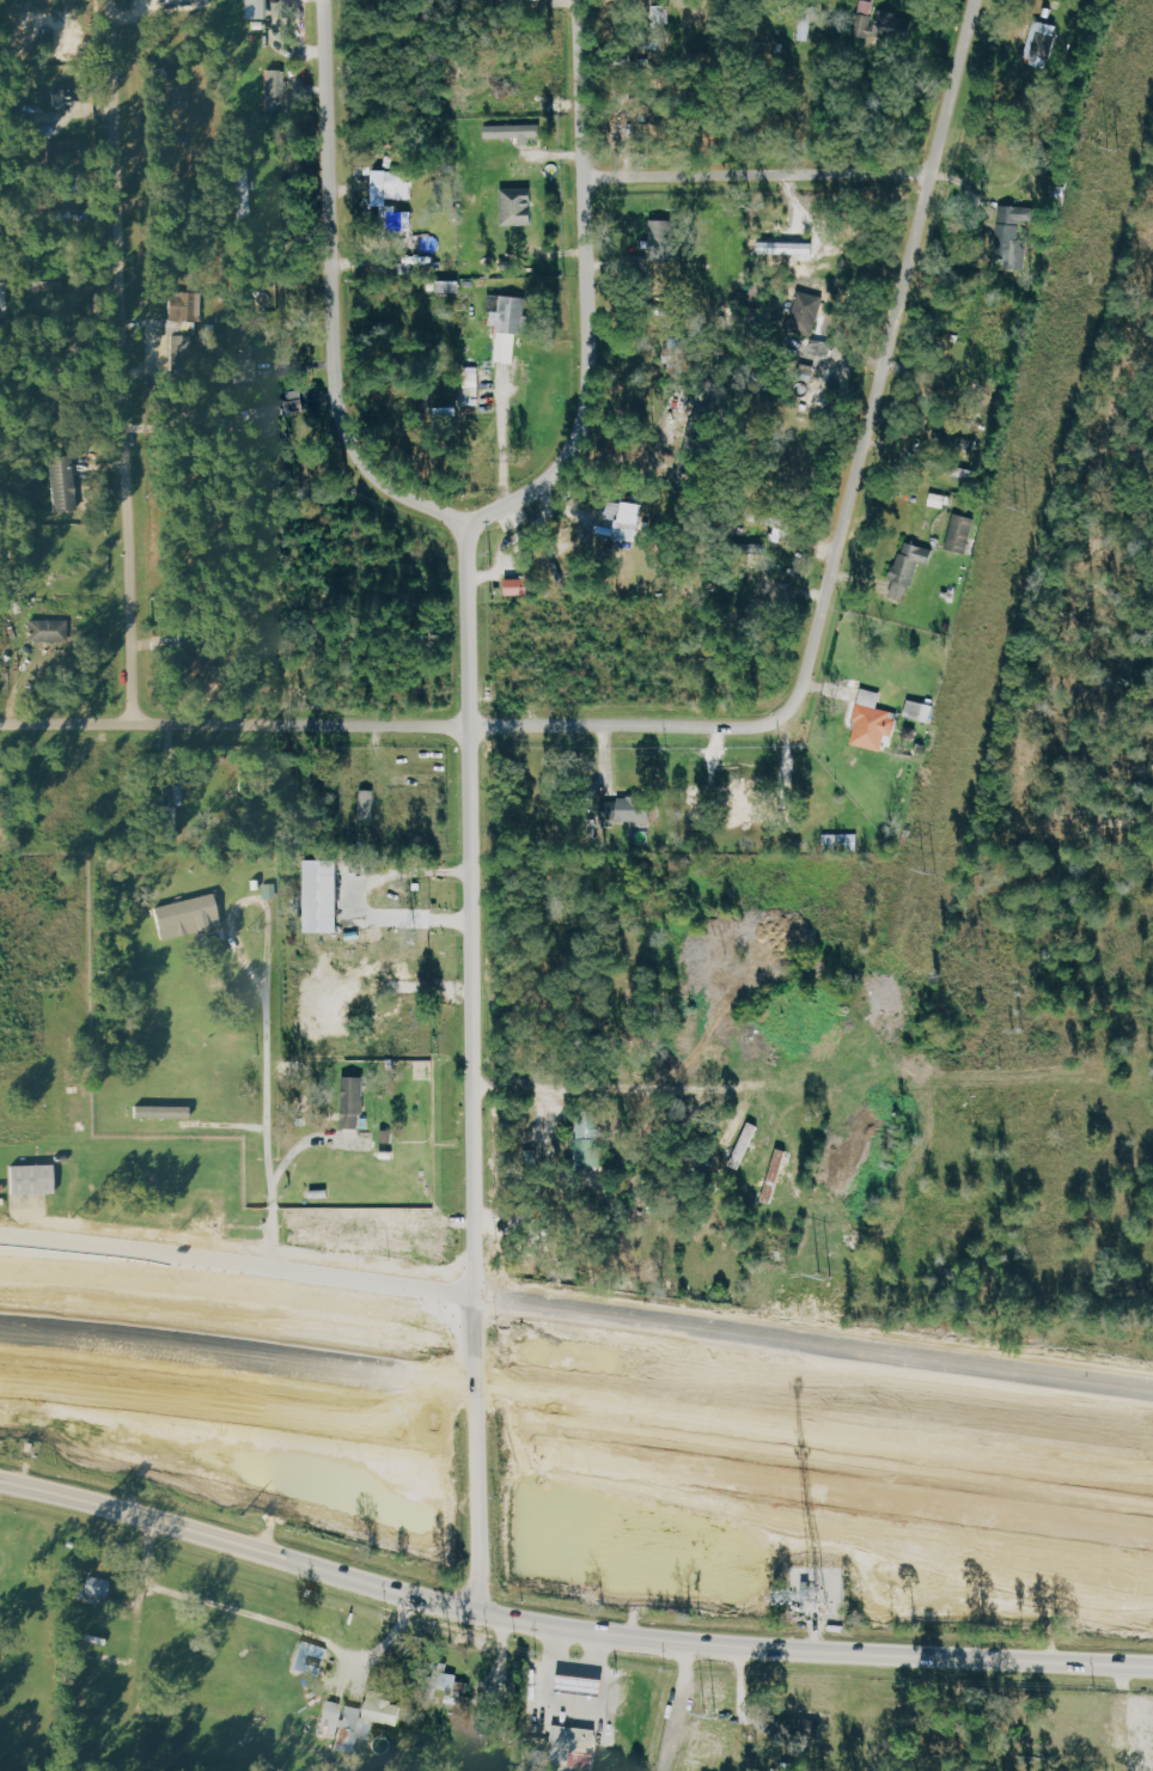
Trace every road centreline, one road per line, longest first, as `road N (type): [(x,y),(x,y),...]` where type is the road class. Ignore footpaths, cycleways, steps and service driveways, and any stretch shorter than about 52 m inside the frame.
road 1 (secondary): [(0,1482),(407,1600),(556,1630),(693,1645),(1152,1668)]
road 2 (secondary): [(1152,1394),(0,1241)]
road 3 (motorway): [(0,1391),(219,1412),(1152,1534)]
road 4 (motorway): [(1152,1476),(0,1338)]
road 5 (residential): [(482,1300),(468,521)]
road 6 (residential): [(762,725),(780,719),(803,684),(974,0)]
road 7 (residential): [(0,724),(762,725)]
road 8 (residential): [(135,725),(115,0)]
road 9 (residential): [(325,0),(342,424),(360,460),(388,487),(468,521)]
road 10 (residential): [(468,521),(537,488),(568,457),(585,414),(578,0)]
road 11 (residential): [(931,172),(585,175)]
road 12 (motorway): [(134,1256),(0,1252)]
road 13 (residential): [(662,1770),(693,1645)]

